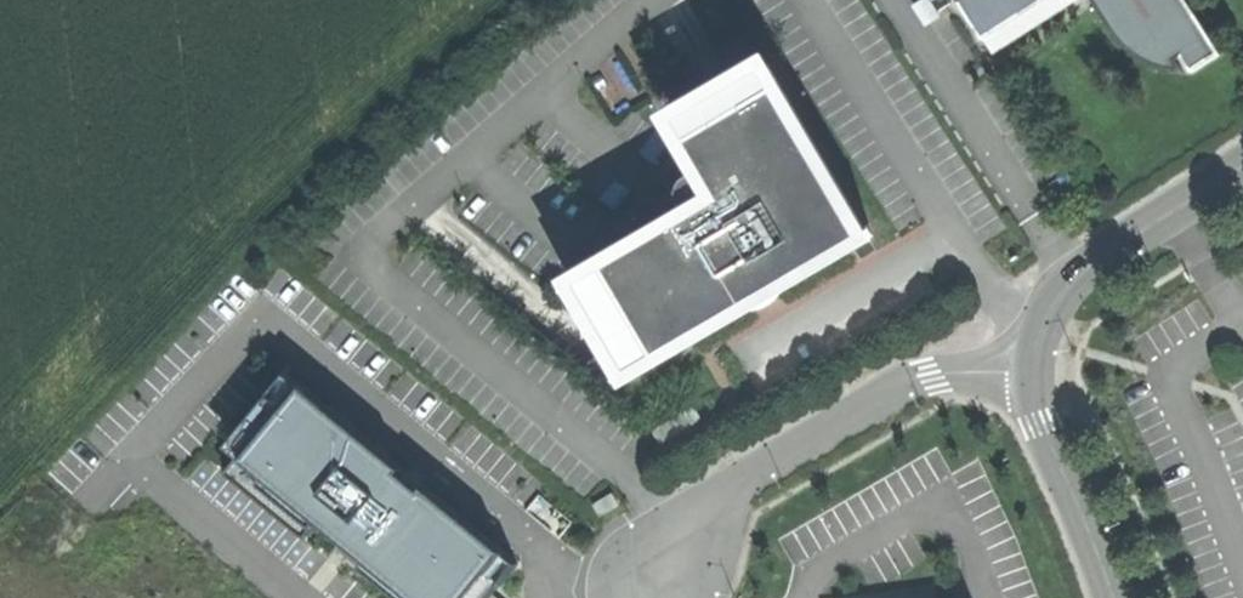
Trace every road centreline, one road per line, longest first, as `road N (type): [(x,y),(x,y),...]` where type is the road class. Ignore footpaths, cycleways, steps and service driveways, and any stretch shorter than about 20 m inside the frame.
road 1 (residential): [(1025,373),(932,375),(680,528),(668,577)]
road 2 (residential): [(1242,167),(1071,277),(1034,332),(1025,373)]
road 3 (residential): [(1112,597),(1025,373)]

